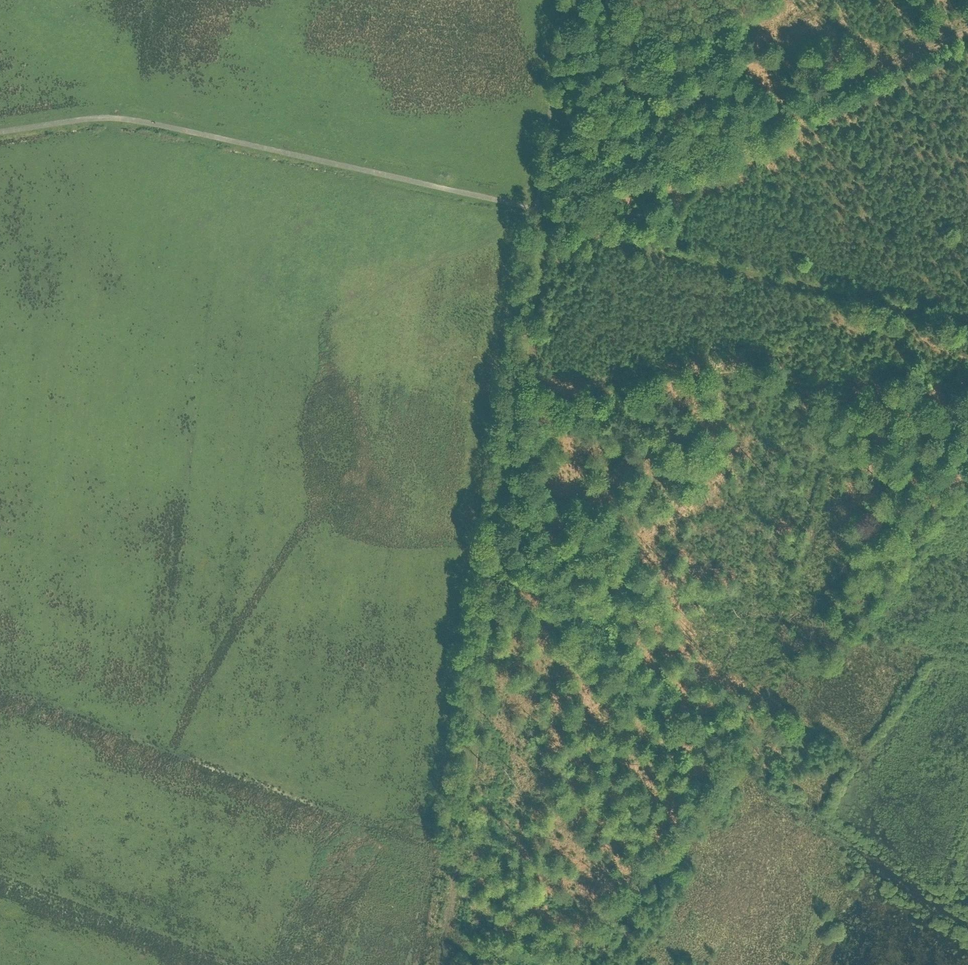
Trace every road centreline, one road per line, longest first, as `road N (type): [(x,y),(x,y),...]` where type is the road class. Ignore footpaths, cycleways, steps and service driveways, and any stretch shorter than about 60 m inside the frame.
road 1 (track): [(443,964),(576,0)]
road 2 (track): [(0,131),(100,117),(138,120),(537,209)]
road 3 (track): [(560,214),(967,30)]
road 4 (track): [(560,214),(647,250),(967,321)]

